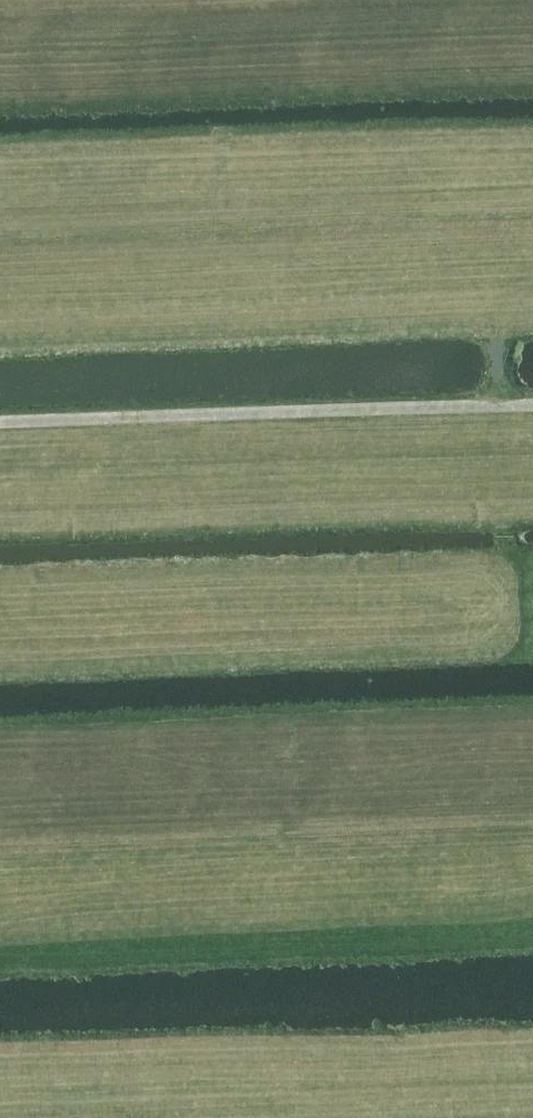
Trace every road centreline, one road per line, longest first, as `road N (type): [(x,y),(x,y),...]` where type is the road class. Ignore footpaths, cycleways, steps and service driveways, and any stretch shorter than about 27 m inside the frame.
road 1 (track): [(532,409),(0,425)]

